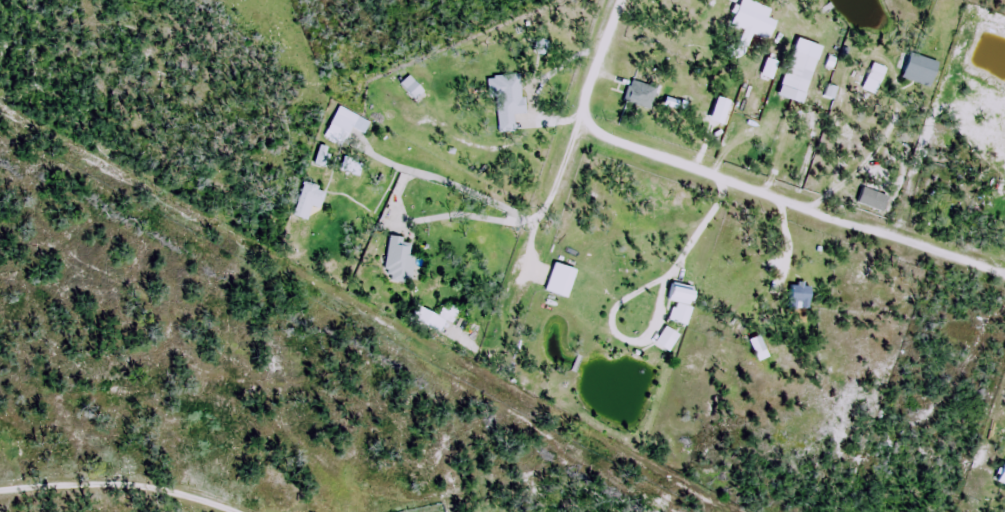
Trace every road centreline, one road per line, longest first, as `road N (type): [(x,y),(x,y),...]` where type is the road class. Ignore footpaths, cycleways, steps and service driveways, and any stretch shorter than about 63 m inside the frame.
road 1 (residential): [(516,307),(613,0)]

